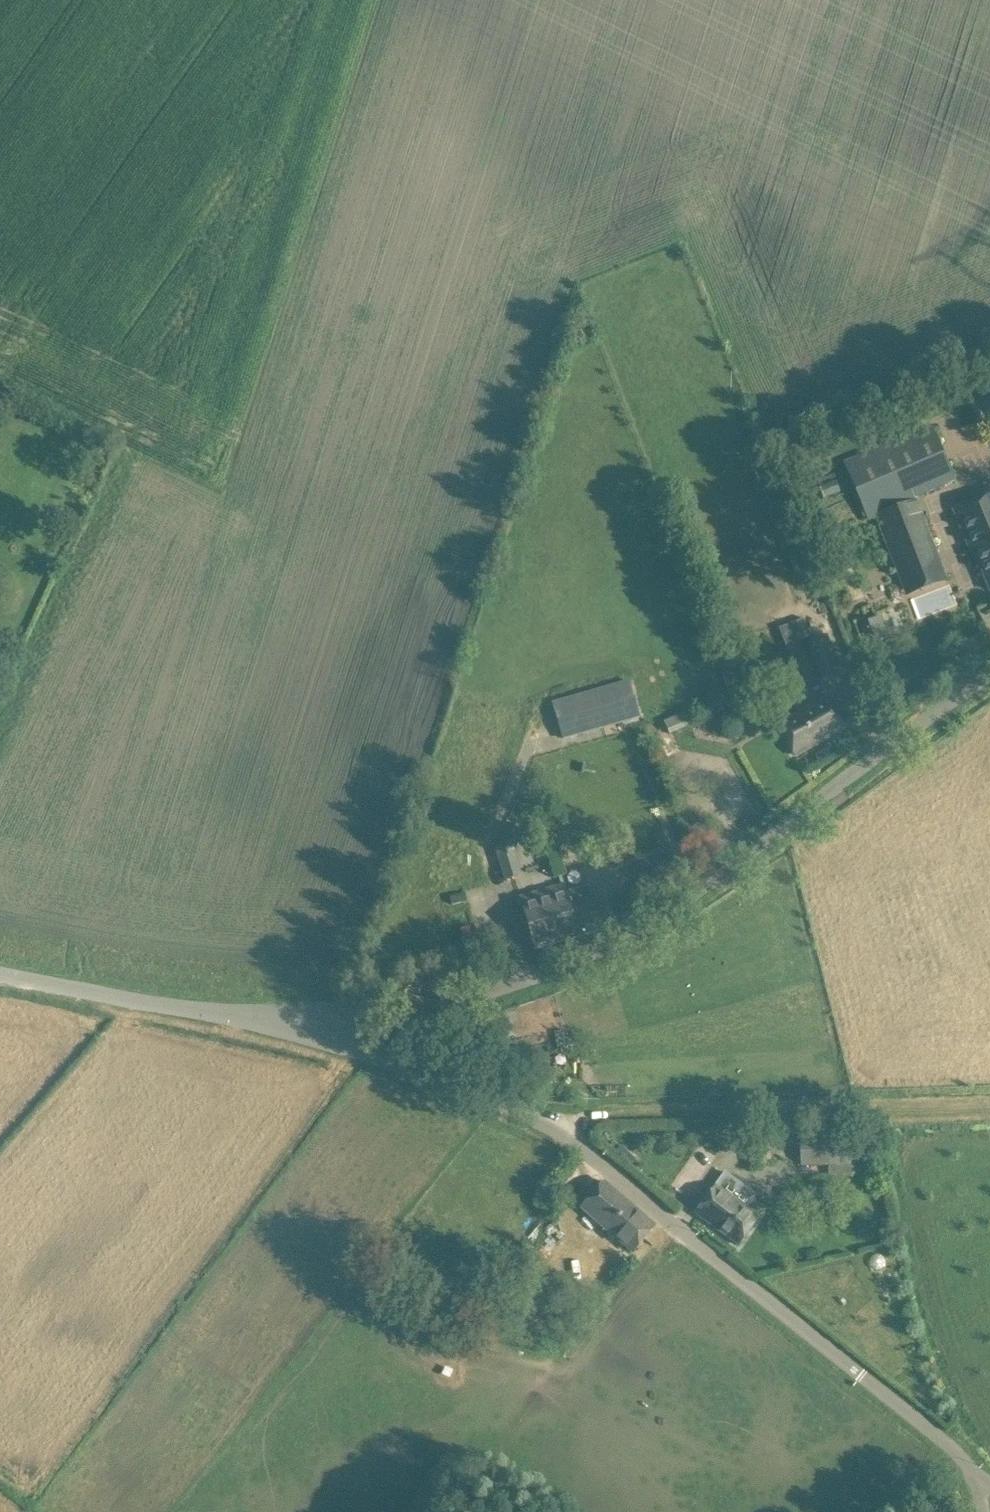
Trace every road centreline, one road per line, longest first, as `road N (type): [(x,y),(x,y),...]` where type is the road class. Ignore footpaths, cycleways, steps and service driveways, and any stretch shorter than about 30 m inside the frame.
road 1 (unclassified): [(978,1476),(550,1126),(312,1028)]
road 2 (unclassified): [(312,1028),(527,984),(631,948),(989,681)]
road 3 (unclassified): [(312,1028),(0,973)]

